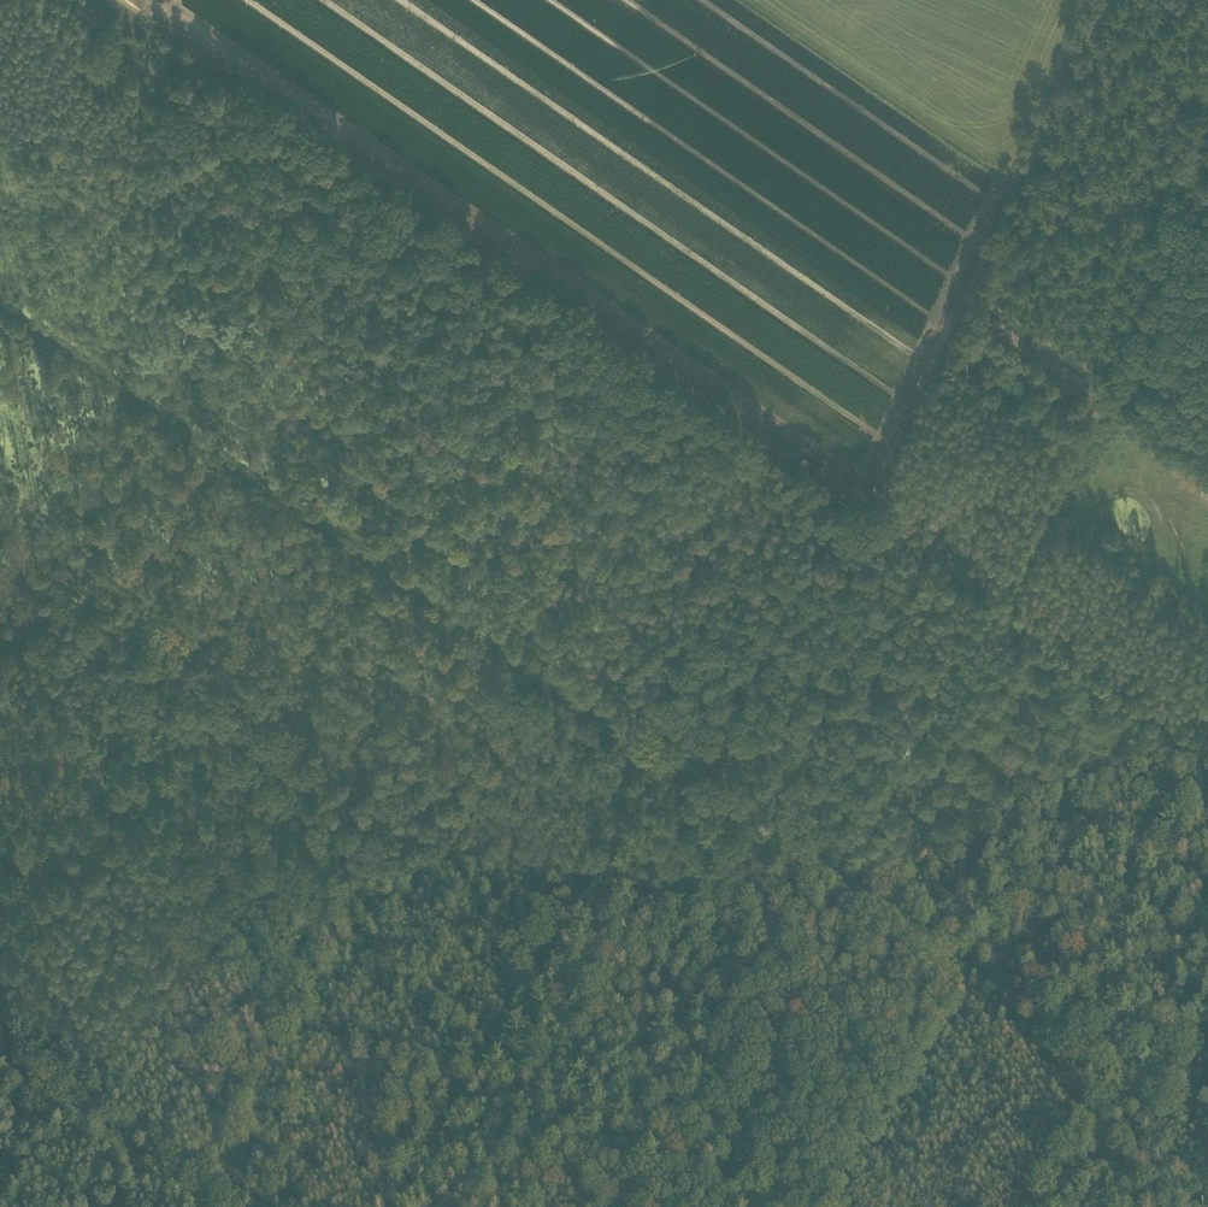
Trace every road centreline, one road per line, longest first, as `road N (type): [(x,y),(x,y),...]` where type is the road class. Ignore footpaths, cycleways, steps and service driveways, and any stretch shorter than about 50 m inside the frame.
road 1 (track): [(1108,0),(971,301)]
road 2 (track): [(0,1059),(220,1206)]
road 3 (track): [(971,301),(876,505)]
road 4 (track): [(1109,402),(971,301)]
road 5 (track): [(1207,470),(1109,402)]

